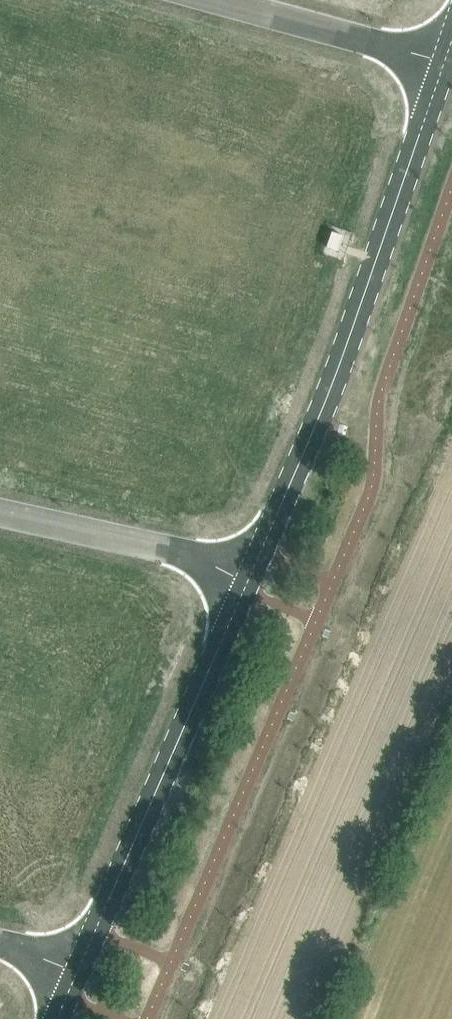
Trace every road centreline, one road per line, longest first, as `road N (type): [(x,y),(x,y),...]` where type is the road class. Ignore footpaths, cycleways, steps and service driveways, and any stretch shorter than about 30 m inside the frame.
road 1 (tertiary): [(248,580),(352,332),(444,61)]
road 2 (tertiary): [(77,970),(248,580)]
road 3 (unclassified): [(0,513),(200,558),(248,580)]
road 4 (unclassified): [(221,0),(444,61)]

